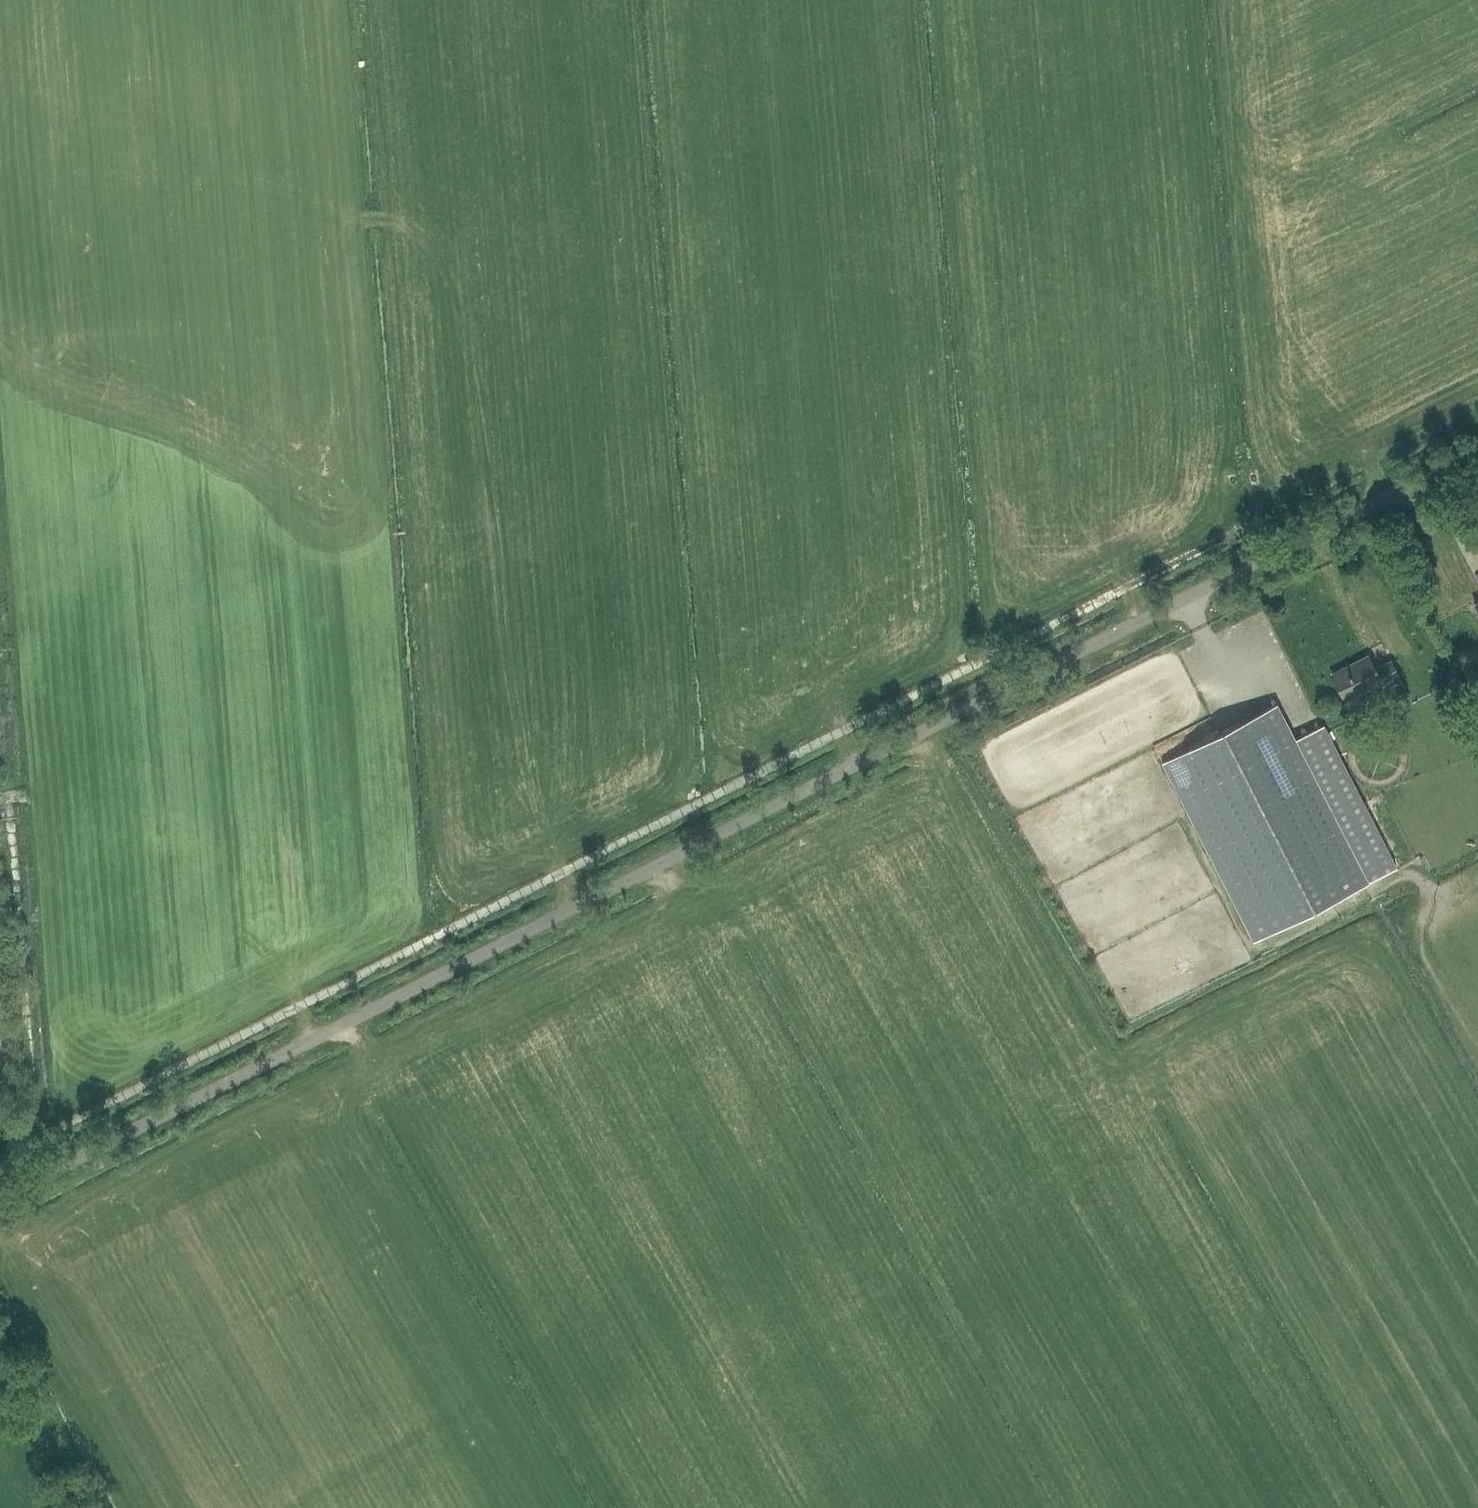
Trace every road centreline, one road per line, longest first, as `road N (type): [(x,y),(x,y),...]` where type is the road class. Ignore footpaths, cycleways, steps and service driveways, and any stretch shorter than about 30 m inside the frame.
road 1 (unclassified): [(0,1198),(1477,451)]

